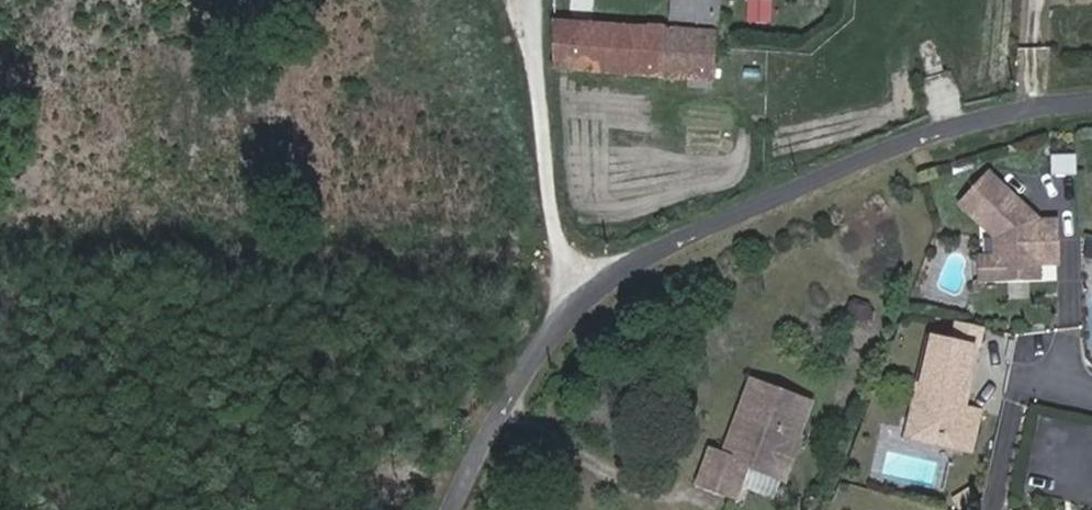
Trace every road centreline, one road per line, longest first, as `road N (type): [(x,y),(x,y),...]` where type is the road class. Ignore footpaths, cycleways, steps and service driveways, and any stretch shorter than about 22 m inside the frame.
road 1 (residential): [(1091,98),(951,123),(607,276),(500,434),(460,509)]
road 2 (track): [(0,241),(563,261)]

